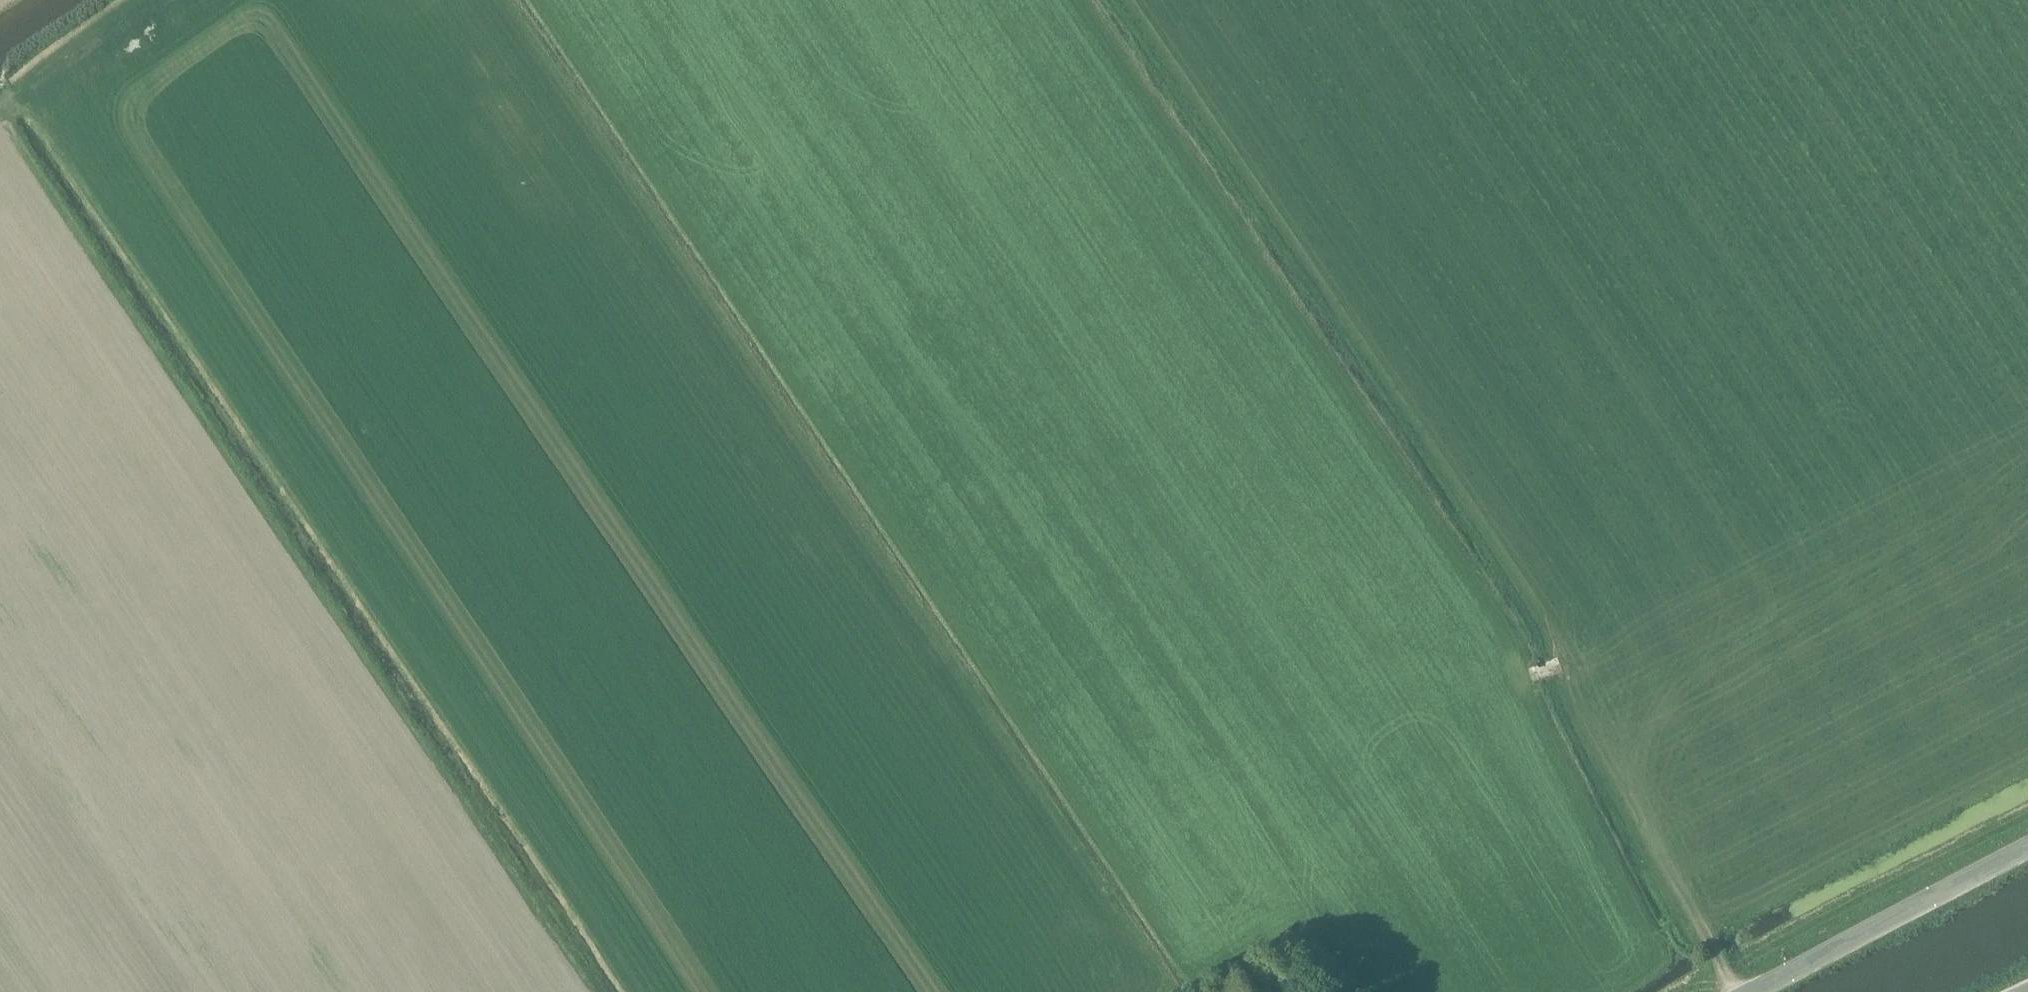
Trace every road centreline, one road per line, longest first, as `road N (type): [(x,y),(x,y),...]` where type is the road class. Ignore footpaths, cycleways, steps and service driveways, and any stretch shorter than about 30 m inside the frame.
road 1 (unclassified): [(1753,991),(2027,847)]

